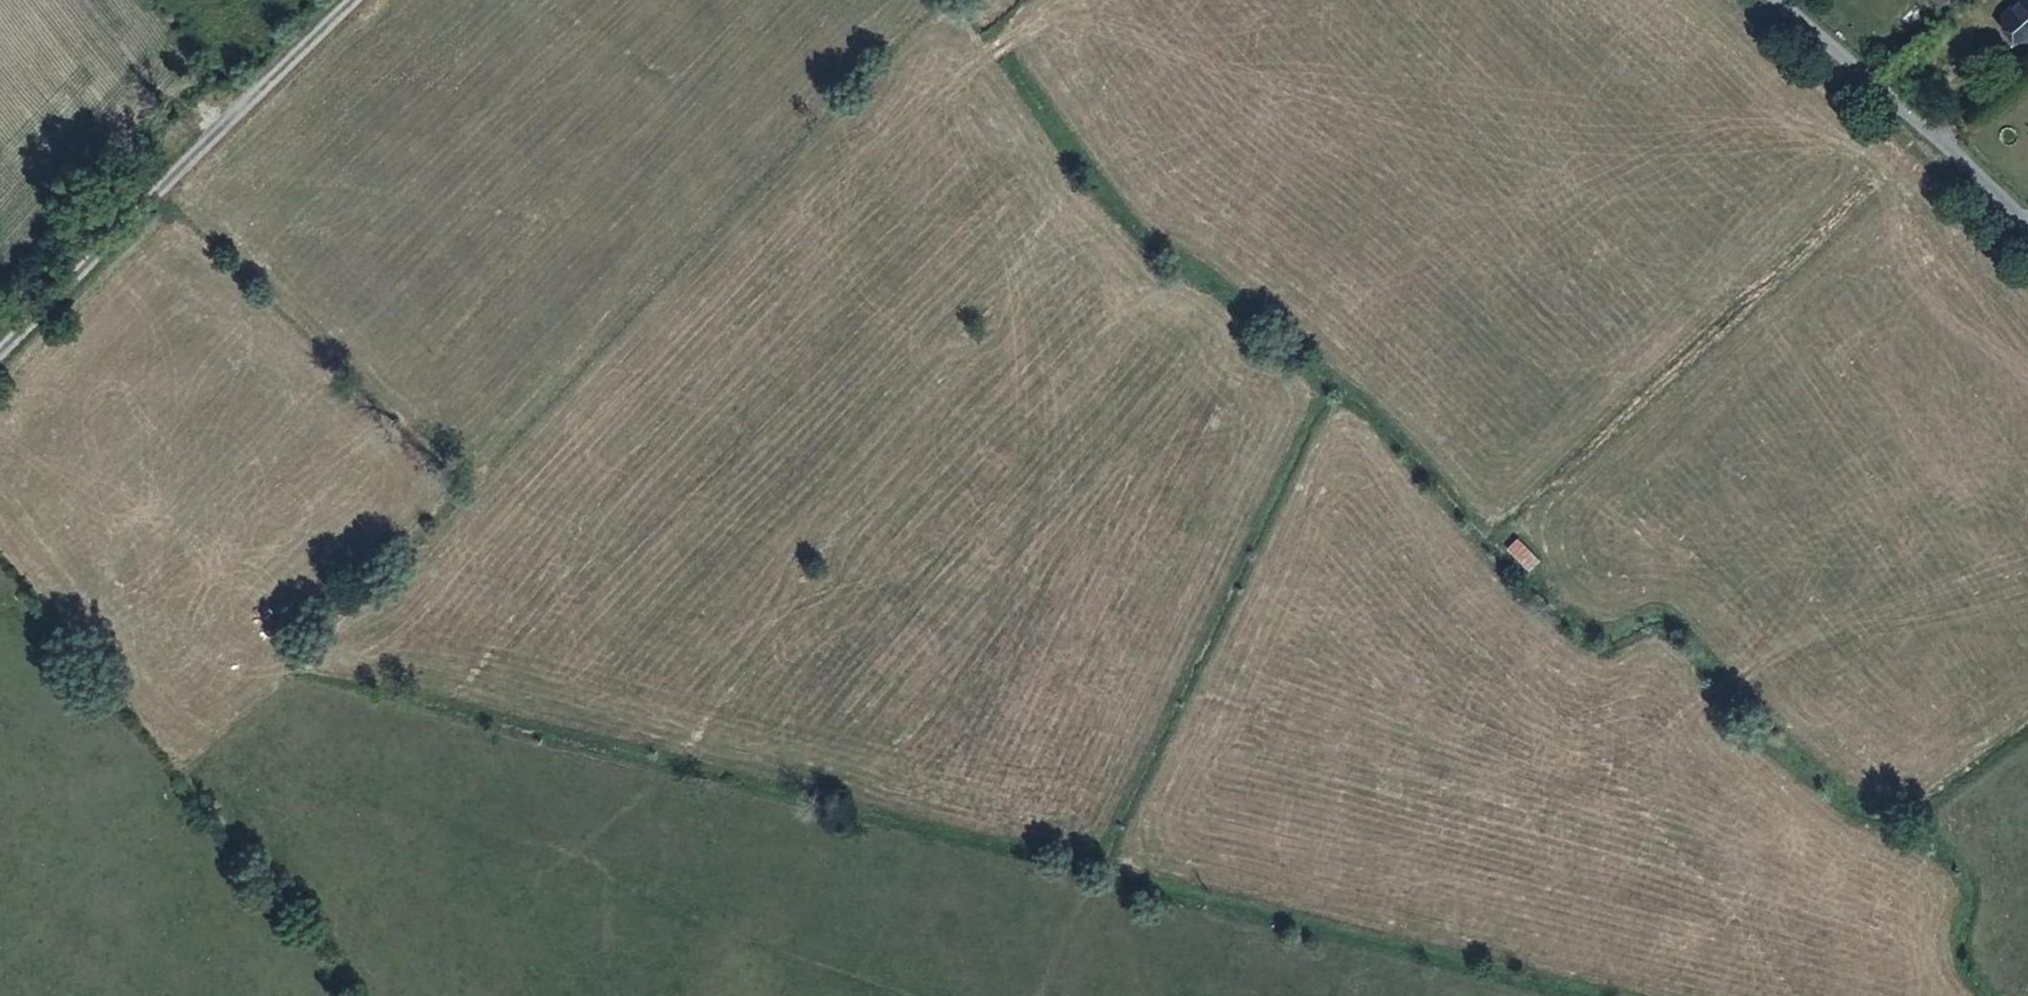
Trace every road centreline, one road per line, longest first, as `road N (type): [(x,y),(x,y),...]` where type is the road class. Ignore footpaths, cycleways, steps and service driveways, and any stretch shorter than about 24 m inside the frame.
road 1 (unclassified): [(0,358),(357,0)]
road 2 (unclassified): [(2027,216),(1784,0)]

